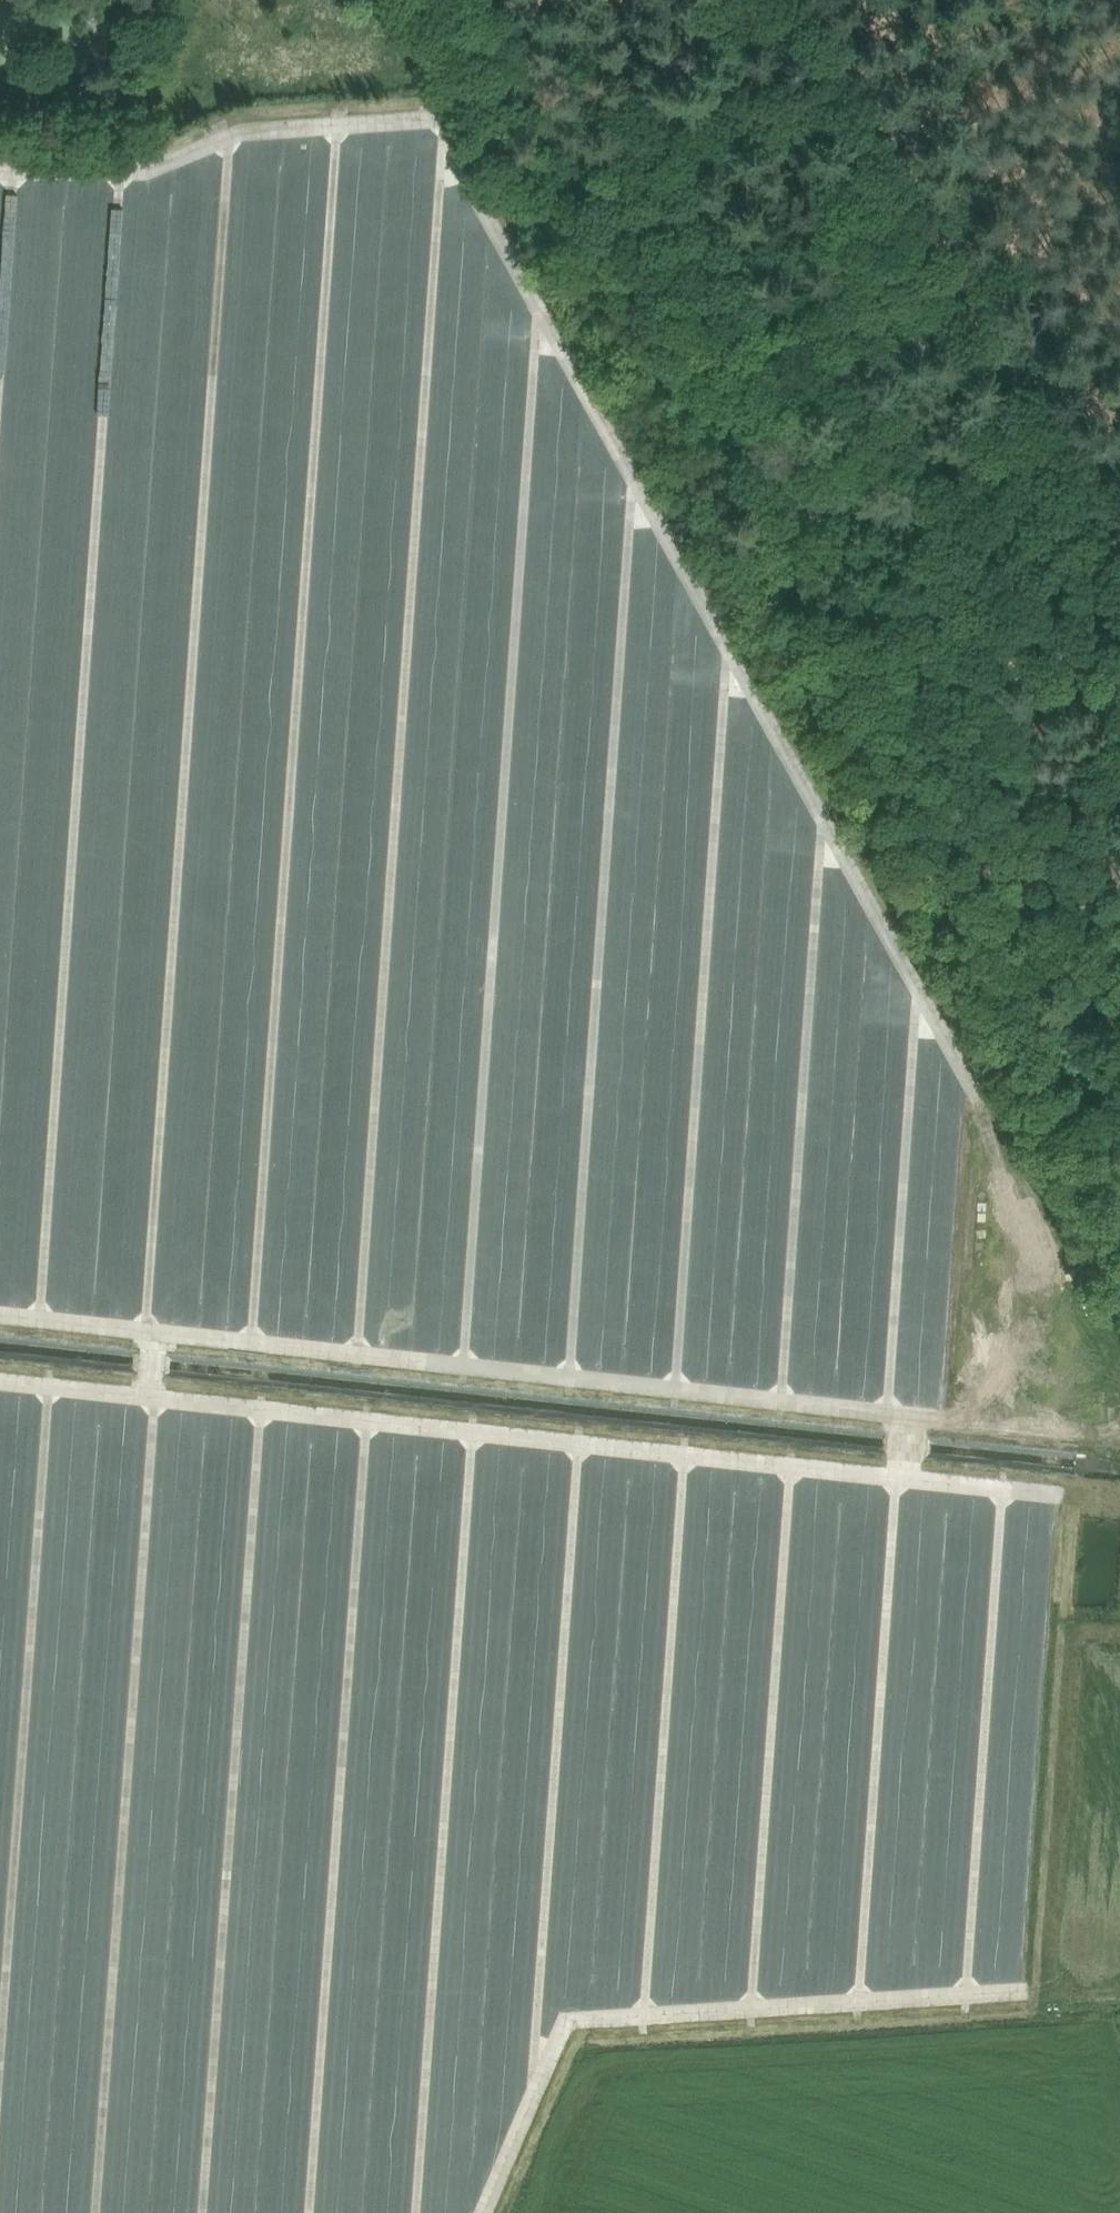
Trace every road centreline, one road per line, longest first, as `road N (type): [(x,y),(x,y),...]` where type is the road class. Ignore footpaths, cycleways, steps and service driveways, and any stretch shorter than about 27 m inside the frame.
road 1 (track): [(808,0),(1119,563)]
road 2 (track): [(905,175),(1119,7)]

